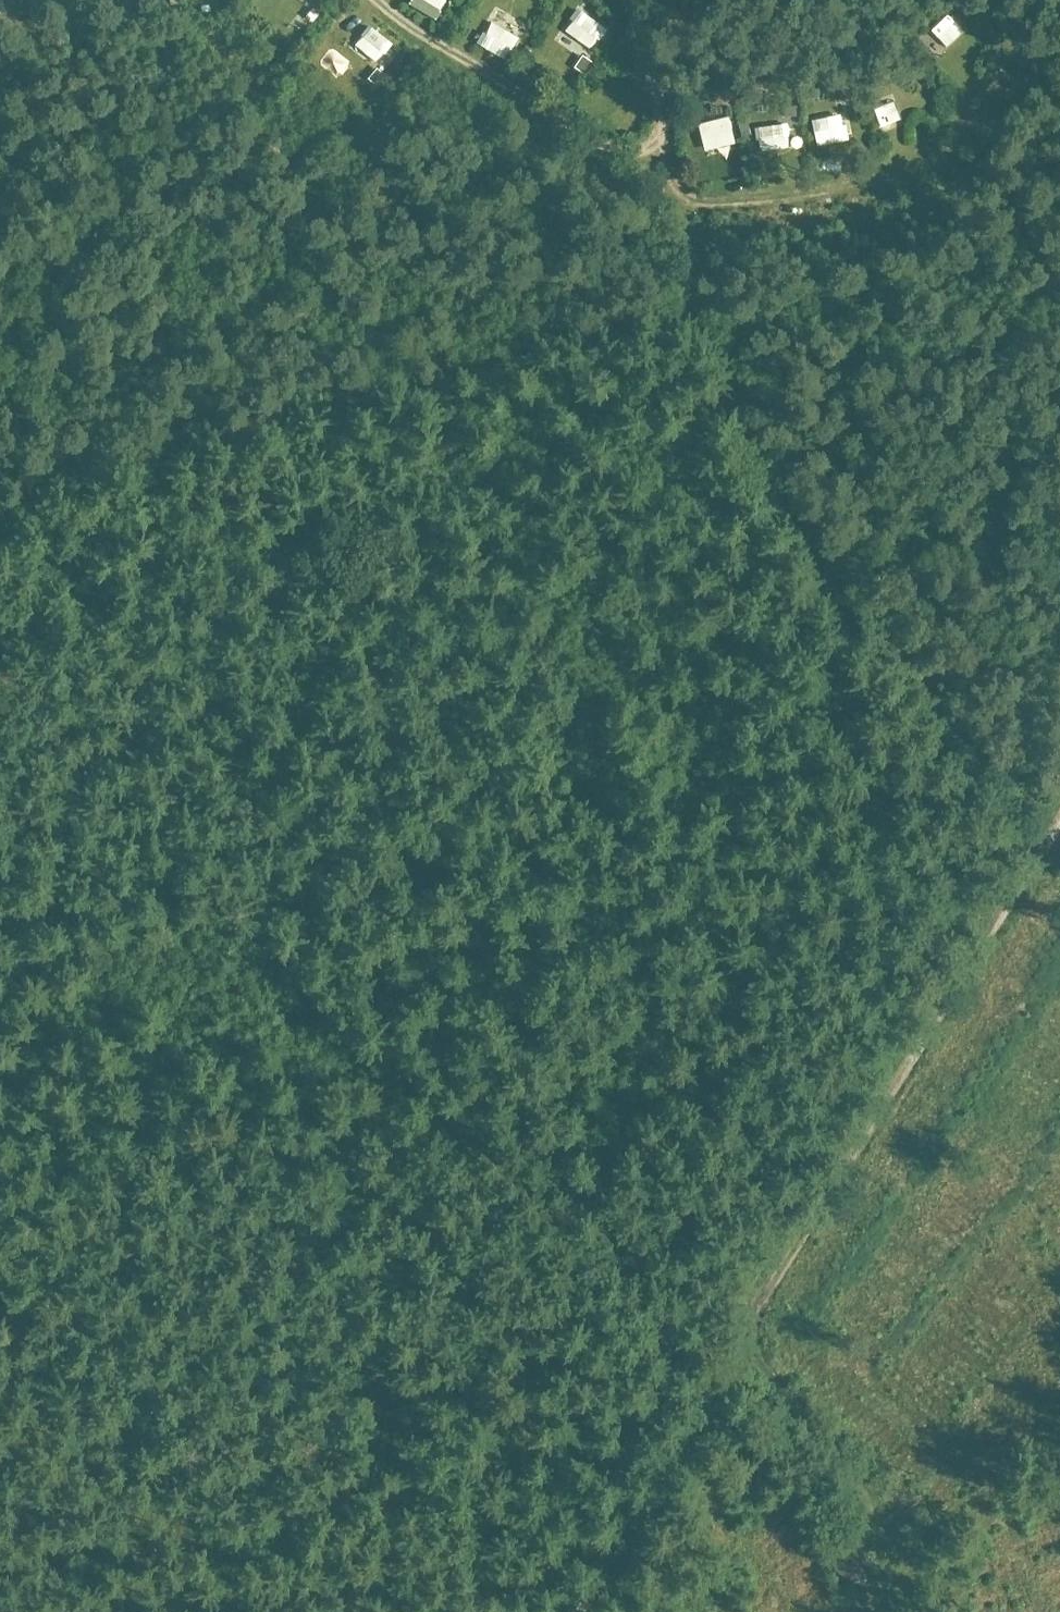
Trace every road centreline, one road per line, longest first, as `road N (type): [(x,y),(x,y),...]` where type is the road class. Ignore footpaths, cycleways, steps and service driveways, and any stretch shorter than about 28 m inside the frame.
road 1 (track): [(1048,850),(789,540),(695,325),(626,0)]
road 2 (track): [(573,1611),(1059,830)]
road 3 (track): [(378,0),(432,49),(521,94),(698,204),(855,184),(958,137),(1005,72),(1035,0)]

